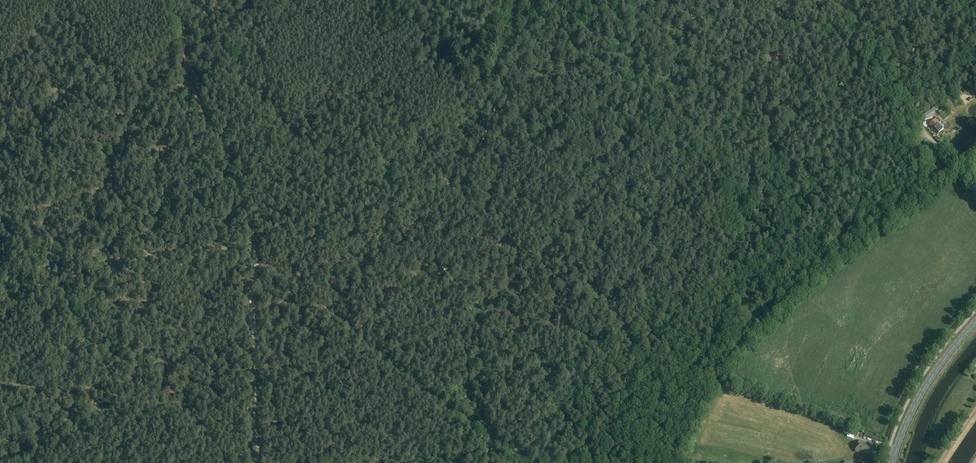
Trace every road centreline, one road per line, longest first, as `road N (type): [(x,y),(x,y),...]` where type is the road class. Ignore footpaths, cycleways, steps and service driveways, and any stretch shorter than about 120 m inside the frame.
road 1 (track): [(257,462),(254,238),(240,186),(187,72),(172,0)]
road 2 (track): [(717,375),(725,319),(747,272),(801,221),(779,150),(801,115),(784,62),(783,22)]
road 3 (track): [(717,375),(777,298),(953,163)]
road 4 (track): [(0,383),(83,388),(178,407),(227,462)]
road 5 (primary): [(892,462),(925,387),(975,321)]
road 6 (track): [(465,190),(431,164),(325,214)]
road 7 (track): [(36,0),(0,152)]

